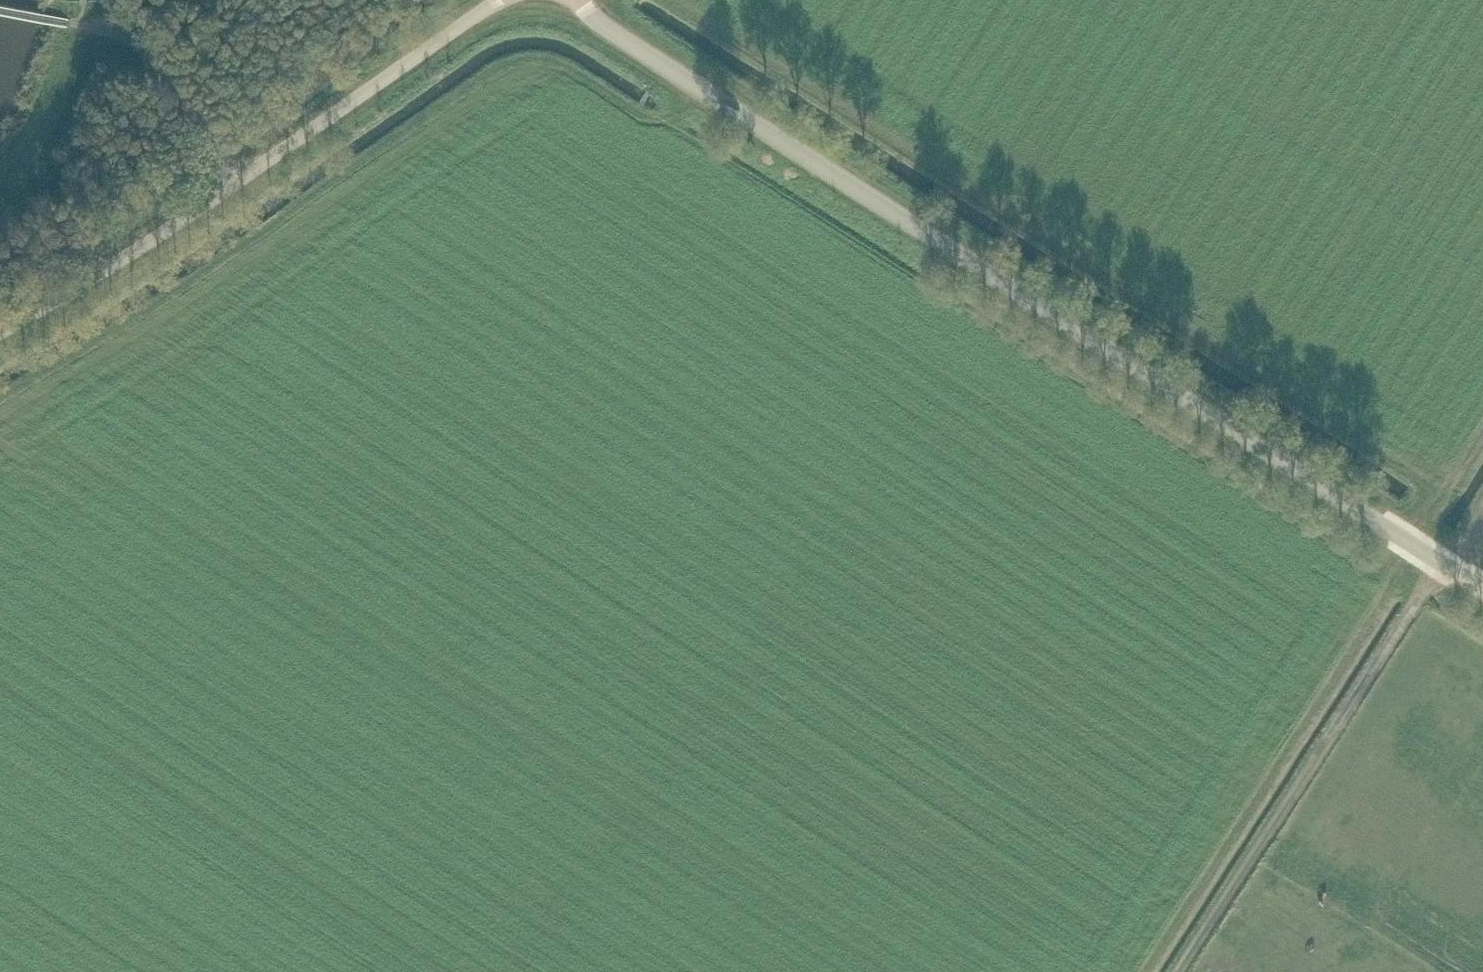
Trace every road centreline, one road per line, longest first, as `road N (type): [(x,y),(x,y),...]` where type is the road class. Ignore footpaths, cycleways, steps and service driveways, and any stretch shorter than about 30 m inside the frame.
road 1 (unclassified): [(1482,589),(596,20),(576,0)]
road 2 (unclassified): [(0,332),(139,247),(497,0)]
road 3 (track): [(0,189),(47,125),(84,26)]

